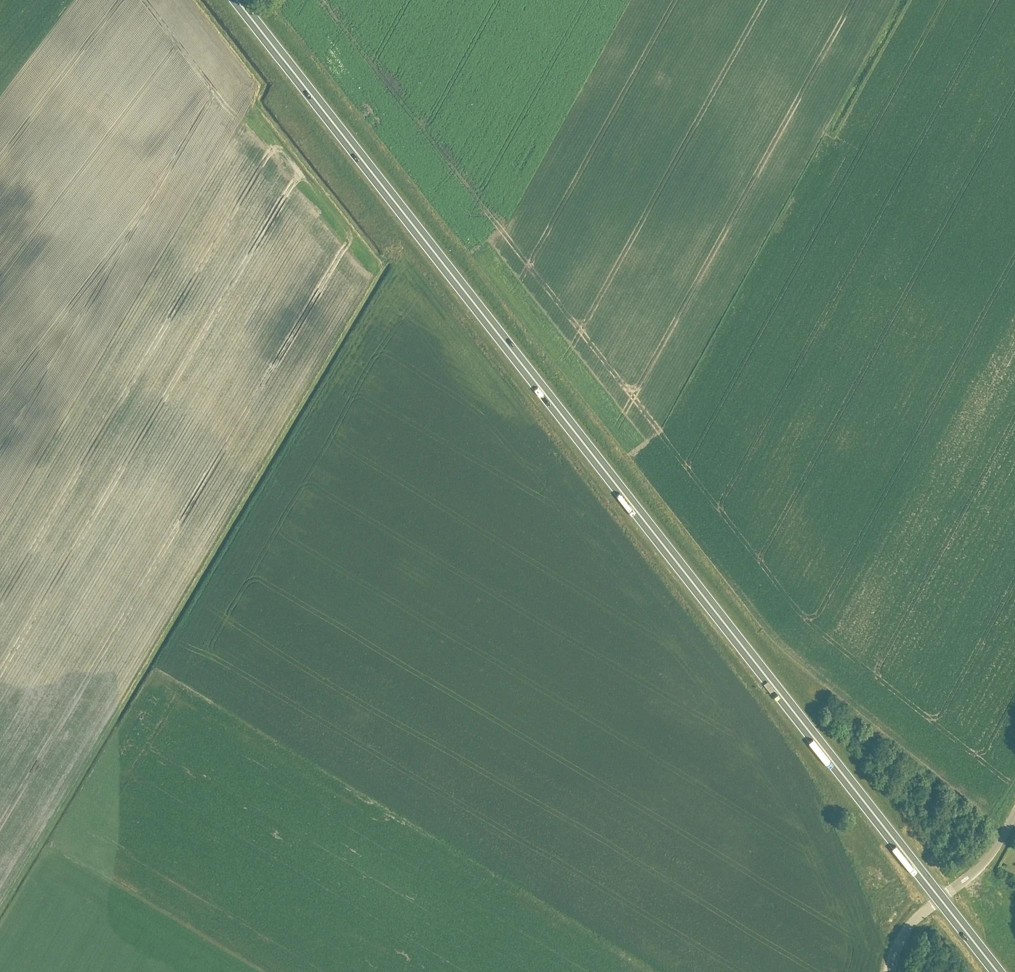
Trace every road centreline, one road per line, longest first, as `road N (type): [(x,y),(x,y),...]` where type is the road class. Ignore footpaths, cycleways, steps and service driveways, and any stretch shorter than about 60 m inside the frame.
road 1 (trunk): [(940,899),(237,0)]

